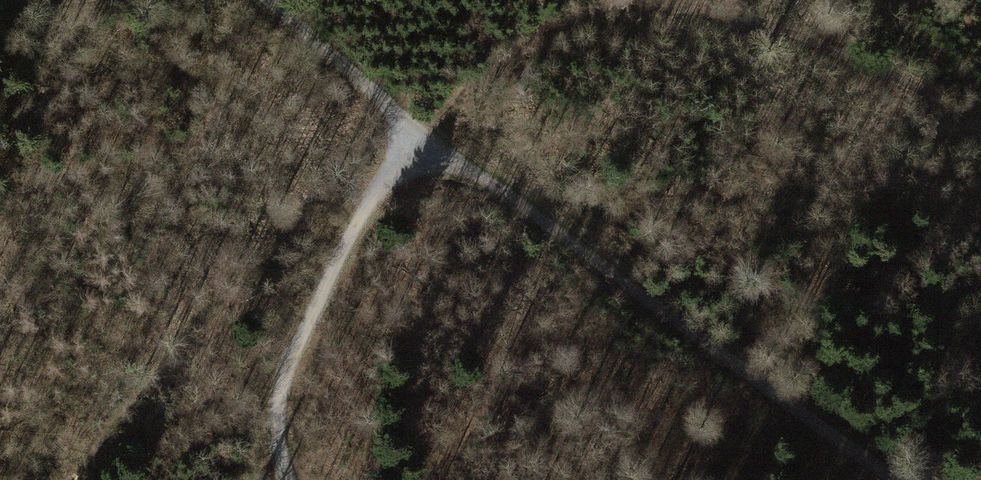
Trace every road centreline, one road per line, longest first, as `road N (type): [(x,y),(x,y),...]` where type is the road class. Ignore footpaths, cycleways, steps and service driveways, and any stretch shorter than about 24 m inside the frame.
road 1 (track): [(892,479),(413,131),(263,0)]
road 2 (track): [(980,134),(807,39),(726,9),(621,0),(555,21),(483,67),(413,131)]
road 3 (track): [(287,479),(274,443),(281,364),(413,131)]

